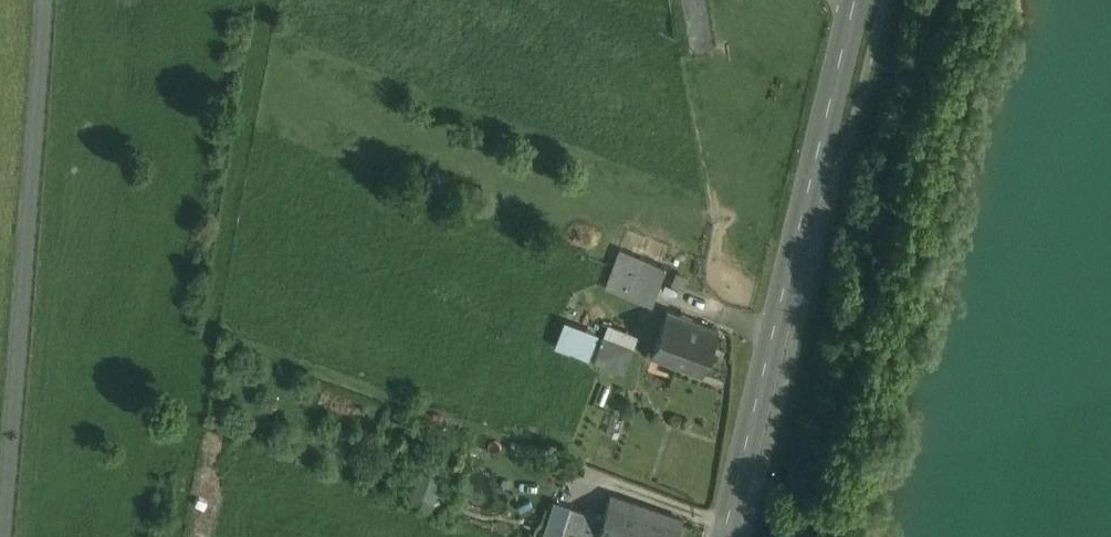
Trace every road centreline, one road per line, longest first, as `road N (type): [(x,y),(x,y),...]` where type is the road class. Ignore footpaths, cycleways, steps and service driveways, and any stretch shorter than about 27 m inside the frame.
road 1 (tertiary): [(724,536),(856,0)]

